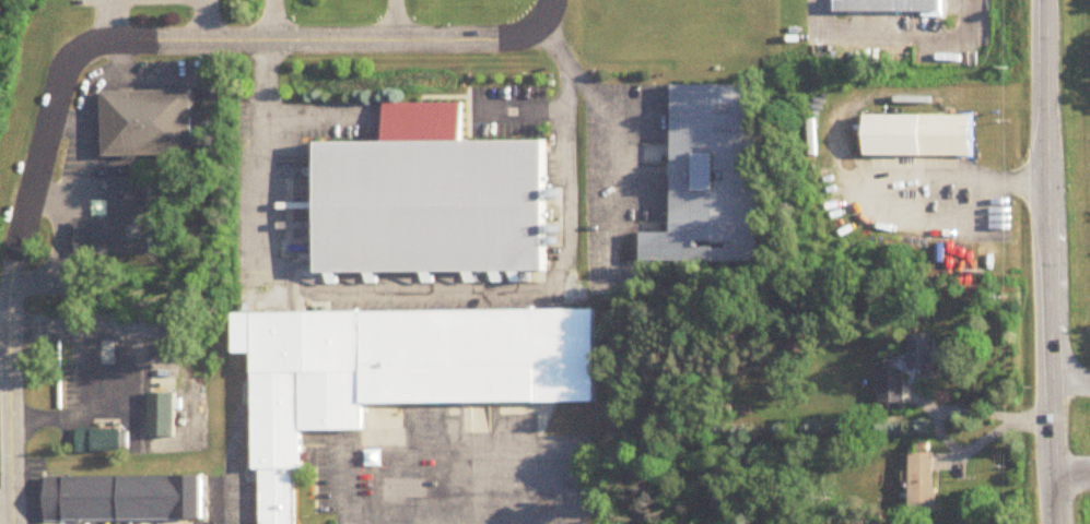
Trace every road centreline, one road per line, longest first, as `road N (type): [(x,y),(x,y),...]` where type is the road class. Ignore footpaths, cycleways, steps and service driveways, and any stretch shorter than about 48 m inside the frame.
road 1 (residential): [(15,523),(10,307),(62,74),(82,55),(136,38),(499,37)]
road 2 (primary): [(1051,0),(1050,360),(1064,523)]

